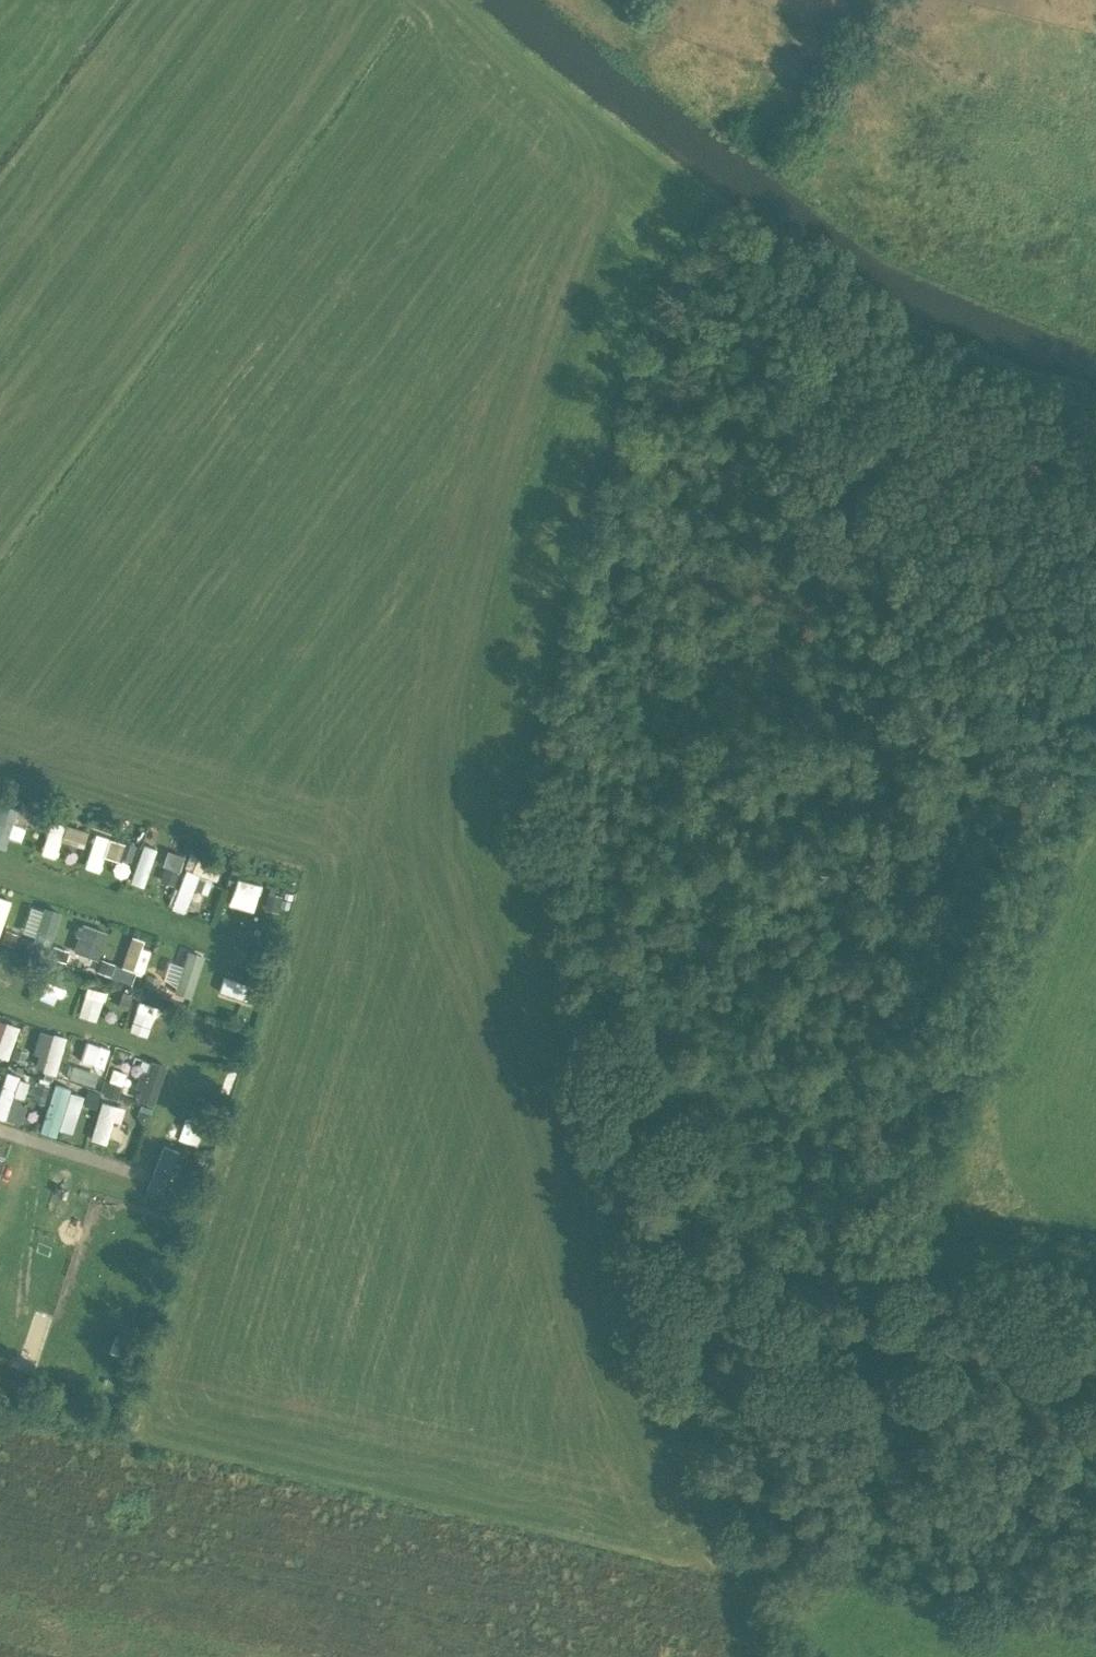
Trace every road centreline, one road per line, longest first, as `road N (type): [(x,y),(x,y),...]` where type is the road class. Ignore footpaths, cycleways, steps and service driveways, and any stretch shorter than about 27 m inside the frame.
road 1 (unclassified): [(0,1127),(126,1168)]

